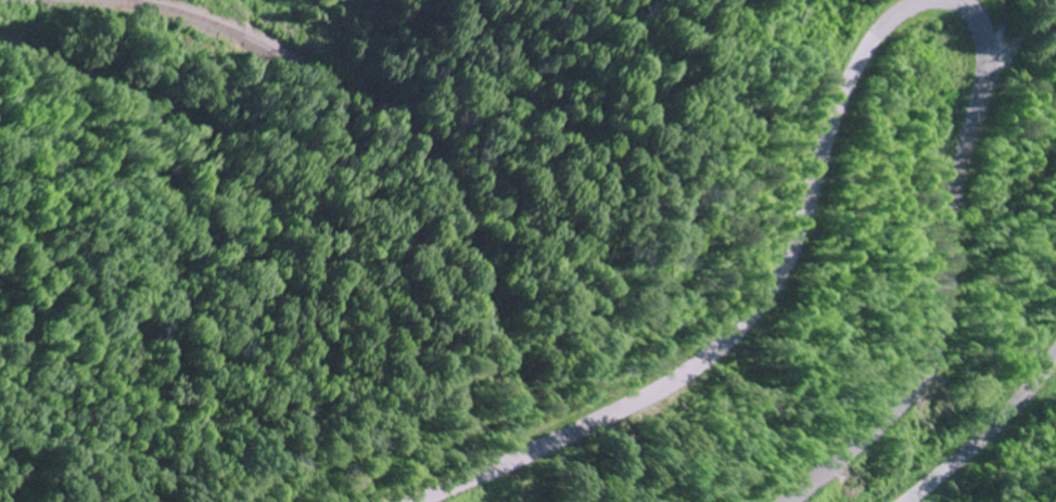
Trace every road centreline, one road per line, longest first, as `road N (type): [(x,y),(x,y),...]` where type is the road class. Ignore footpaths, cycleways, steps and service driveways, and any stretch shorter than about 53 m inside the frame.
road 1 (residential): [(418,501),(653,392),(734,333),(787,260),(862,57),(890,17),(917,0)]
road 2 (residential): [(957,0),(987,35),(989,76),(956,195),(943,327),(916,387),(799,501)]
road 3 (residential): [(349,178),(117,184),(0,162)]
road 4 (residential): [(906,501),(1002,416),(1055,350)]

